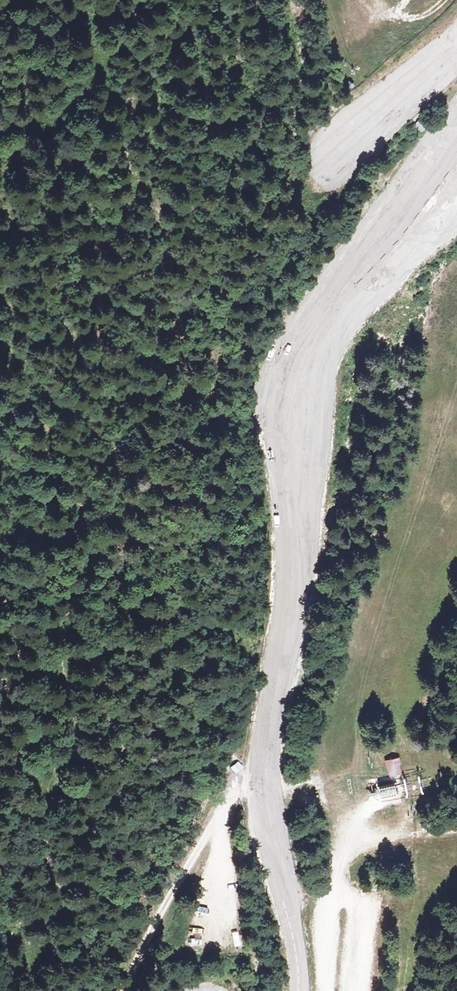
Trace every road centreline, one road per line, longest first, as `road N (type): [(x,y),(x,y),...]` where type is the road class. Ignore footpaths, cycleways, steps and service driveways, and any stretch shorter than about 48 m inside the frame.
road 1 (track): [(25,990),(38,950),(62,718),(56,645),(86,545),(41,465),(37,402),(0,327)]
road 2 (tertiary): [(299,990),(293,926),(266,825),(266,764),(295,557),(290,399),(308,333)]
road 3 (track): [(125,990),(176,882),(243,778),(266,764)]
road 4 (tertiary): [(456,132),(308,333)]
road 5 (tertiary): [(308,333),(410,255),(456,199)]
road 6 (track): [(456,828),(378,837),(353,851),(337,900)]

